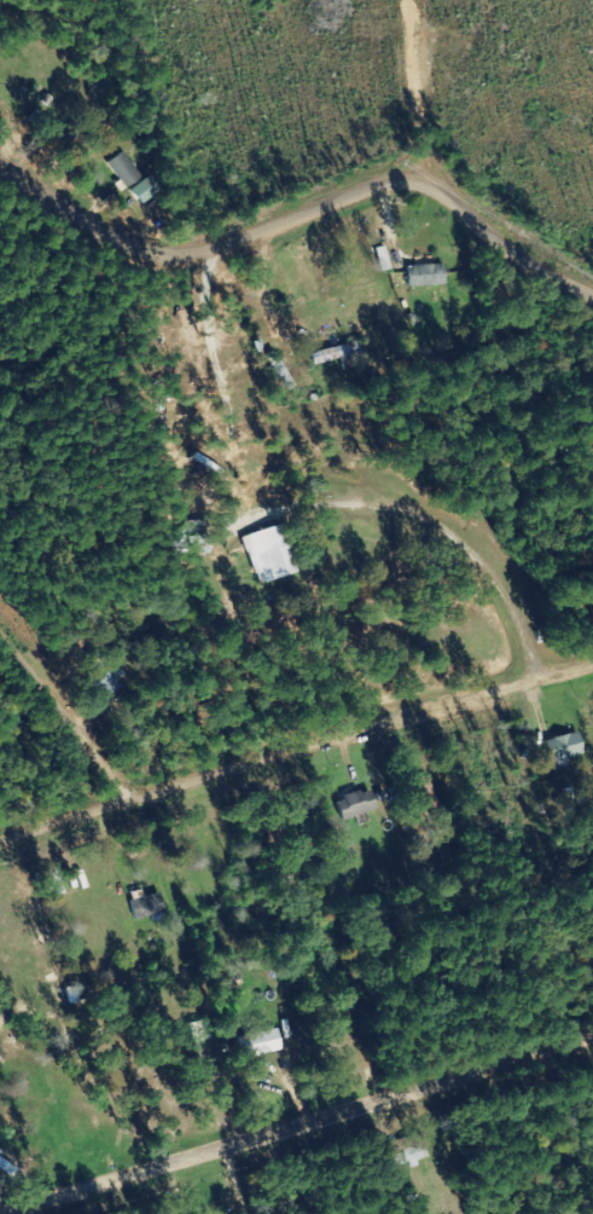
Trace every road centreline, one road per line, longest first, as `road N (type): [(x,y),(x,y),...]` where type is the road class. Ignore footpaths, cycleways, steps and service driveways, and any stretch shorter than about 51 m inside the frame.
road 1 (residential): [(131,1213),(592,1056)]
road 2 (residential): [(432,192),(234,259),(162,259),(0,149)]
road 3 (residential): [(150,877),(592,742)]
road 4 (residential): [(0,586),(83,652),(144,792),(150,877)]
road 5 (residential): [(592,316),(432,192)]
road 6 (residential): [(150,877),(0,905)]

